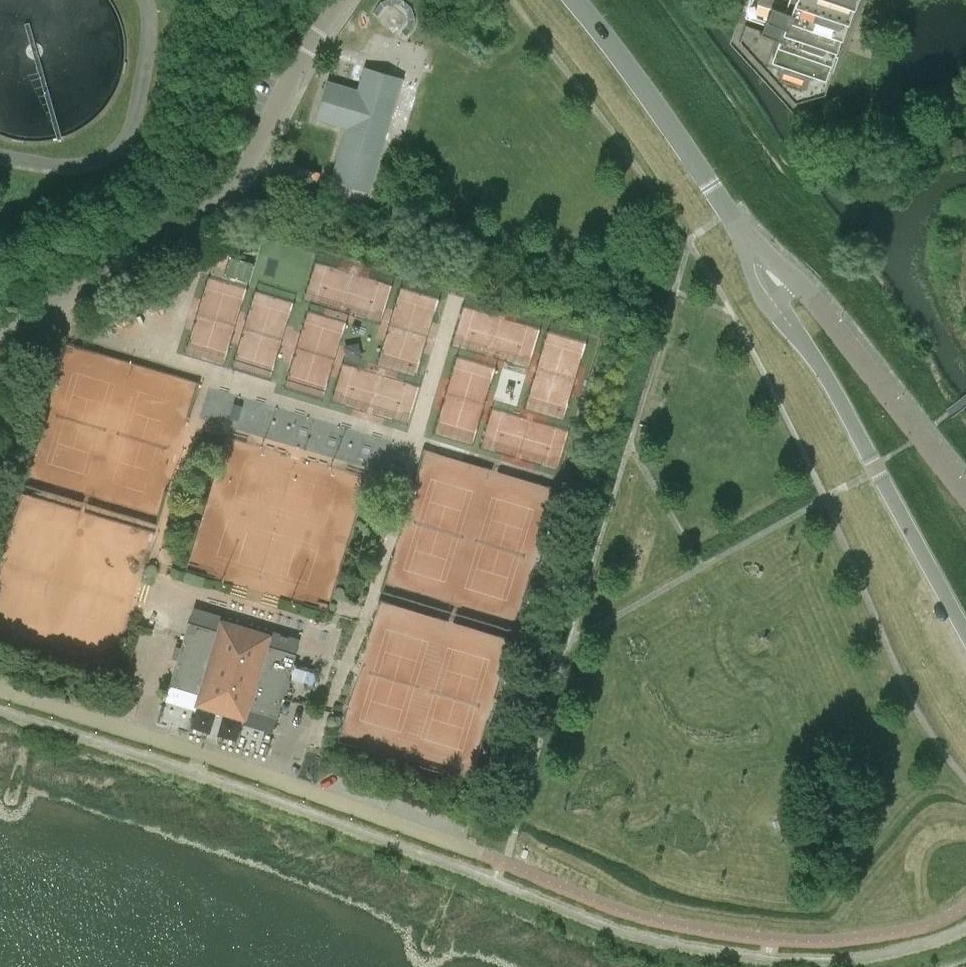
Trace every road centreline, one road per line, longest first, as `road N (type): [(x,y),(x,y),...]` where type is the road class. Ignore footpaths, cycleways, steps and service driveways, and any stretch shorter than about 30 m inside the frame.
road 1 (unclassified): [(481,854),(202,752),(0,690)]
road 2 (unclassified): [(0,332),(211,205),(246,169),(316,32),(342,0)]
road 3 (residential): [(777,266),(767,286),(775,301),(815,354),(965,625)]
road 4 (residential): [(581,0),(777,266)]
road 5 (residential): [(965,491),(803,284),(777,266)]

